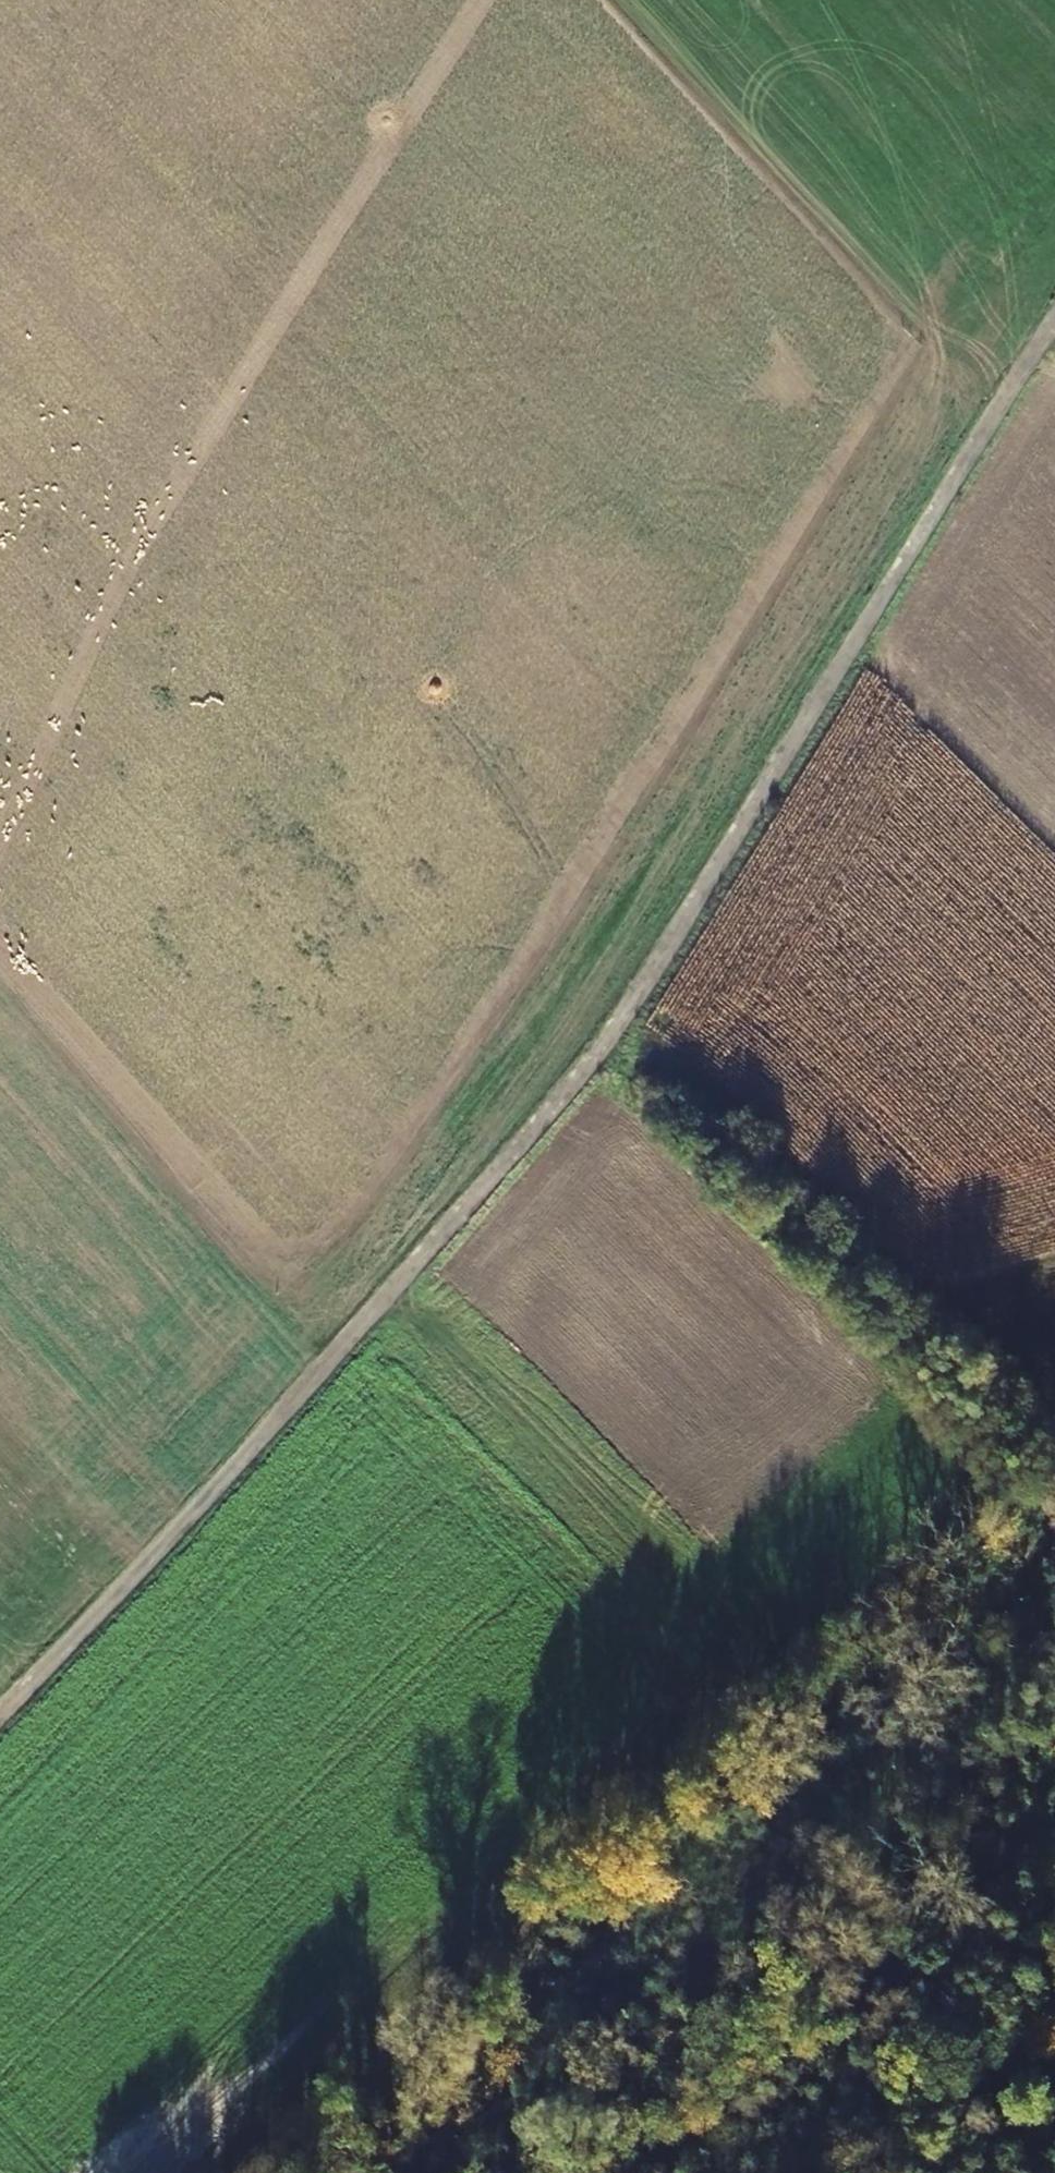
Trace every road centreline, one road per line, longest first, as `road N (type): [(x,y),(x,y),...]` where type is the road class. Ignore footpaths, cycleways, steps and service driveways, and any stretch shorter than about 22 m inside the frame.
road 1 (track): [(0,1720),(563,1101),(632,1007),(1054,323)]
road 2 (track): [(881,2172),(1054,1987)]

